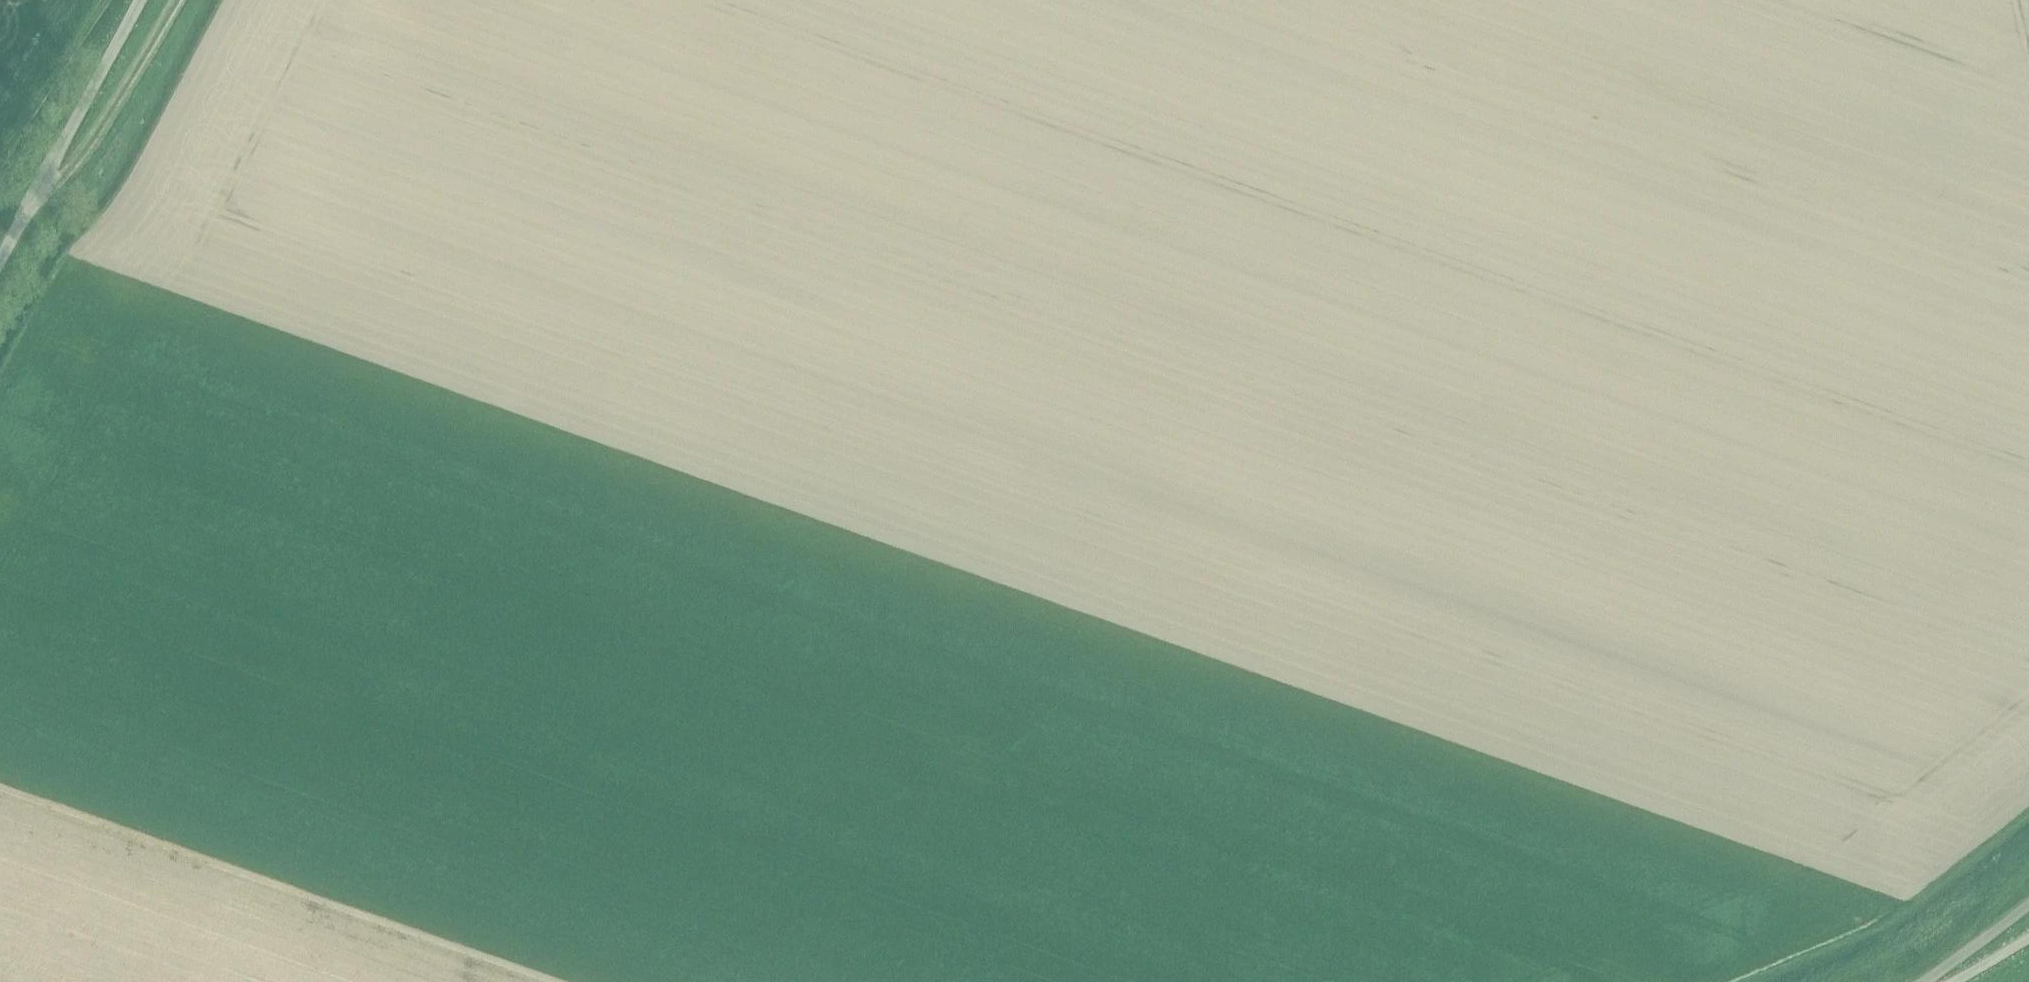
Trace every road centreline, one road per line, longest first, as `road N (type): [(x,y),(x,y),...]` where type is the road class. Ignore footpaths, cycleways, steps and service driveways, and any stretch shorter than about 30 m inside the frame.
road 1 (unclassified): [(0,264),(137,0)]
road 2 (track): [(101,0),(0,154)]
road 3 (unclassified): [(1927,981),(2028,905)]

